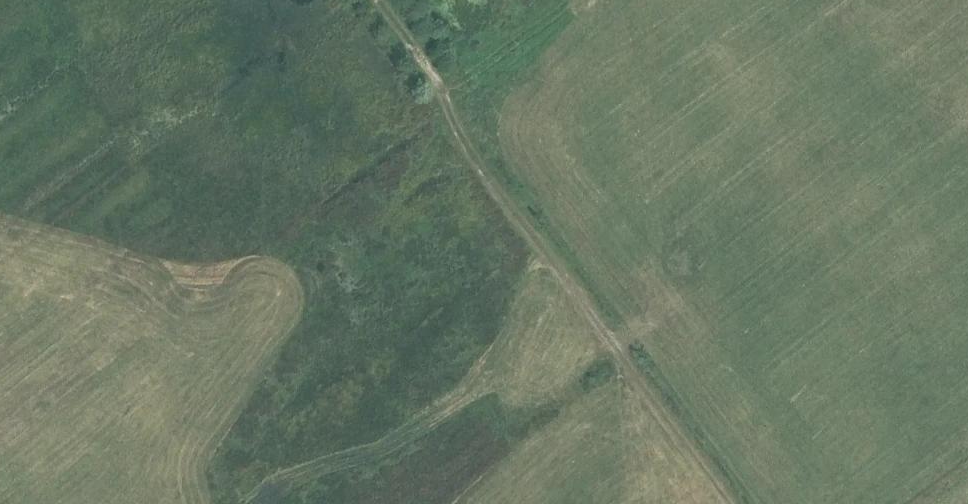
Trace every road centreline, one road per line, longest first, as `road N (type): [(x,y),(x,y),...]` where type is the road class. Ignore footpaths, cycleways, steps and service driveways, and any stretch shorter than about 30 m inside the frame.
road 1 (track): [(730,503),(372,0)]

